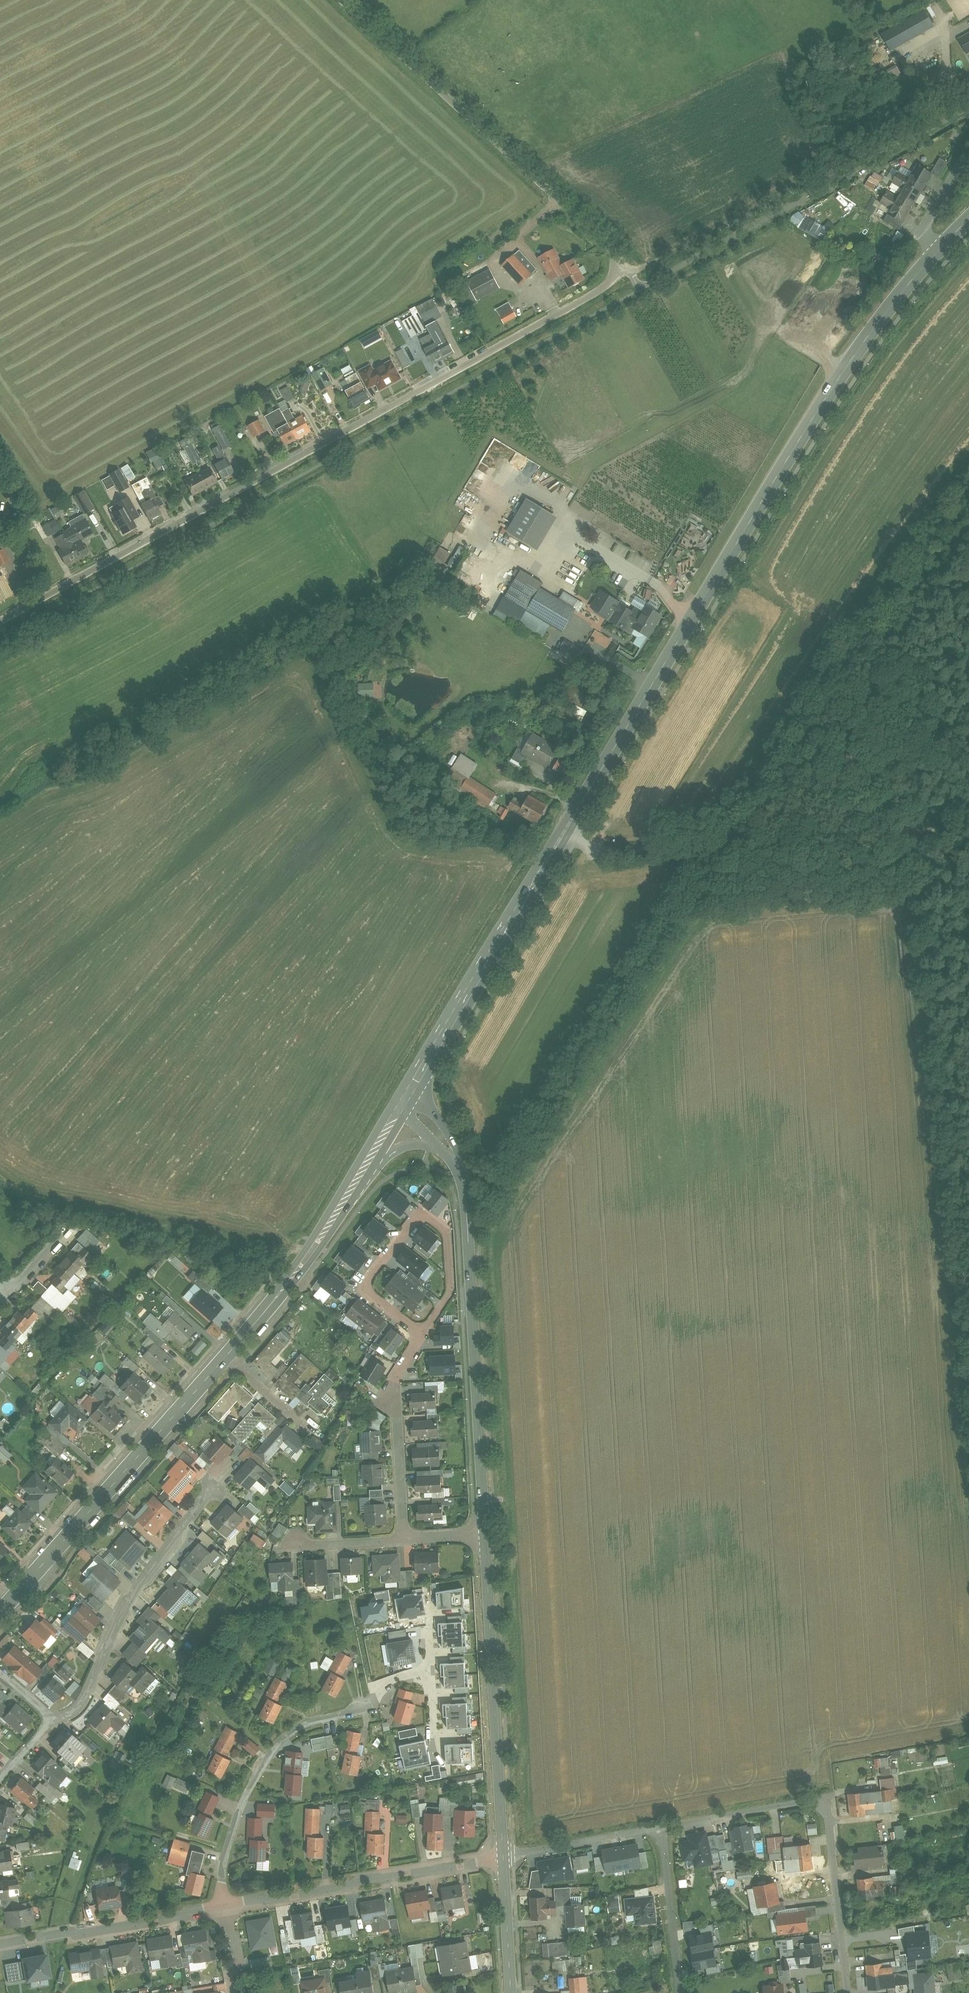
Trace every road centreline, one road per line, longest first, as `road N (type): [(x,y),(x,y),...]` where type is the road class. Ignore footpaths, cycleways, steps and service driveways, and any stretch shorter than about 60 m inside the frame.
road 1 (unclassified): [(0,620),(599,290),(621,268),(599,236),(342,0)]
road 2 (secondary): [(934,256),(837,379),(402,1105)]
road 3 (tertiary): [(402,1105),(439,1133),(462,1172),(486,1536)]
road 4 (residential): [(662,1828),(822,1805),(847,1992)]
road 5 (residential): [(223,1906),(236,1820),(277,1743),(303,1723),(375,1701),(394,1679),(430,1670)]
road 6 (secondary): [(226,1358),(0,1613)]
road 7 (tertiary): [(486,1536),(504,1856)]
road 8 (secondary): [(402,1105),(303,1264),(226,1358)]
road 9 (residential): [(504,1856),(223,1906)]
road 10 (residential): [(52,1719),(83,1701),(135,1590),(211,1491)]
road 11 (residential): [(448,1296),(445,1231),(417,1217),(367,1285),(424,1333)]
road 12 (residential): [(223,1906),(0,1945)]
road 13 (residential): [(662,1828),(680,1992)]
road 14 (residential): [(504,1856),(662,1828)]
road 15 (residential): [(403,1539),(394,1380)]
road 16 (tertiary): [(504,1856),(511,1992)]
road 17 (residential): [(968,144),(923,226),(934,256)]

